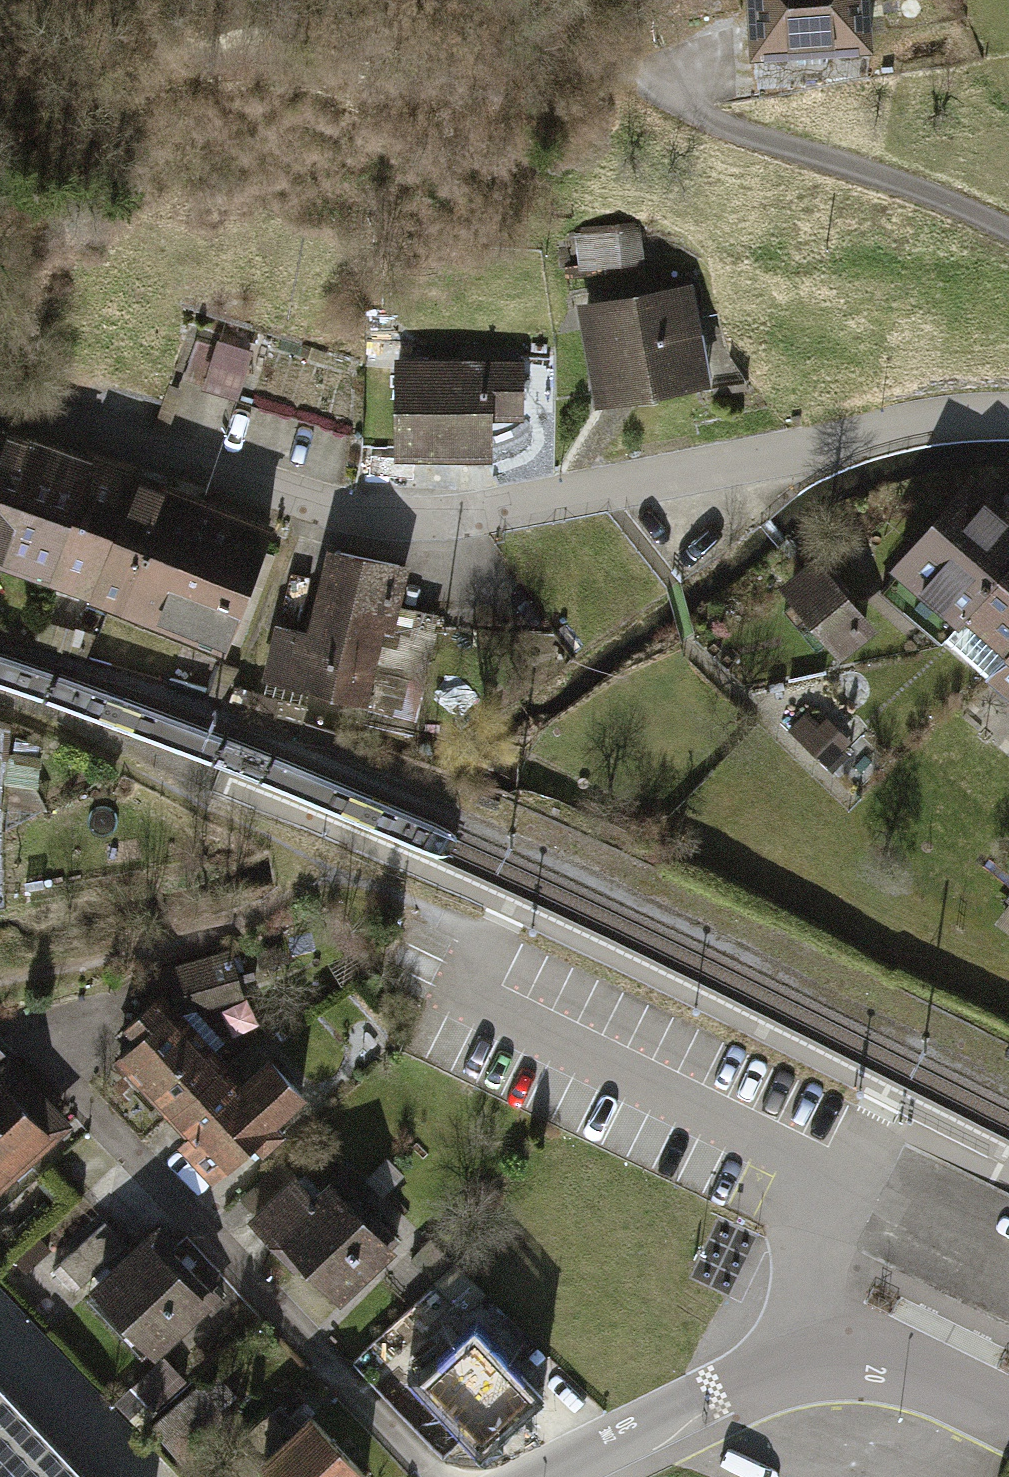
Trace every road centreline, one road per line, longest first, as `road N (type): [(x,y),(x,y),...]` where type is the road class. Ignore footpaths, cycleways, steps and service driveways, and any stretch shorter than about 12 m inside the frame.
road 1 (residential): [(0,404),(24,402),(360,516),(470,527),(956,432),(1008,433)]
road 2 (residential): [(438,1476),(30,1053)]
road 3 (residential): [(549,1476),(836,1349)]
road 4 (residential): [(836,1349),(887,1354),(1008,1408)]

